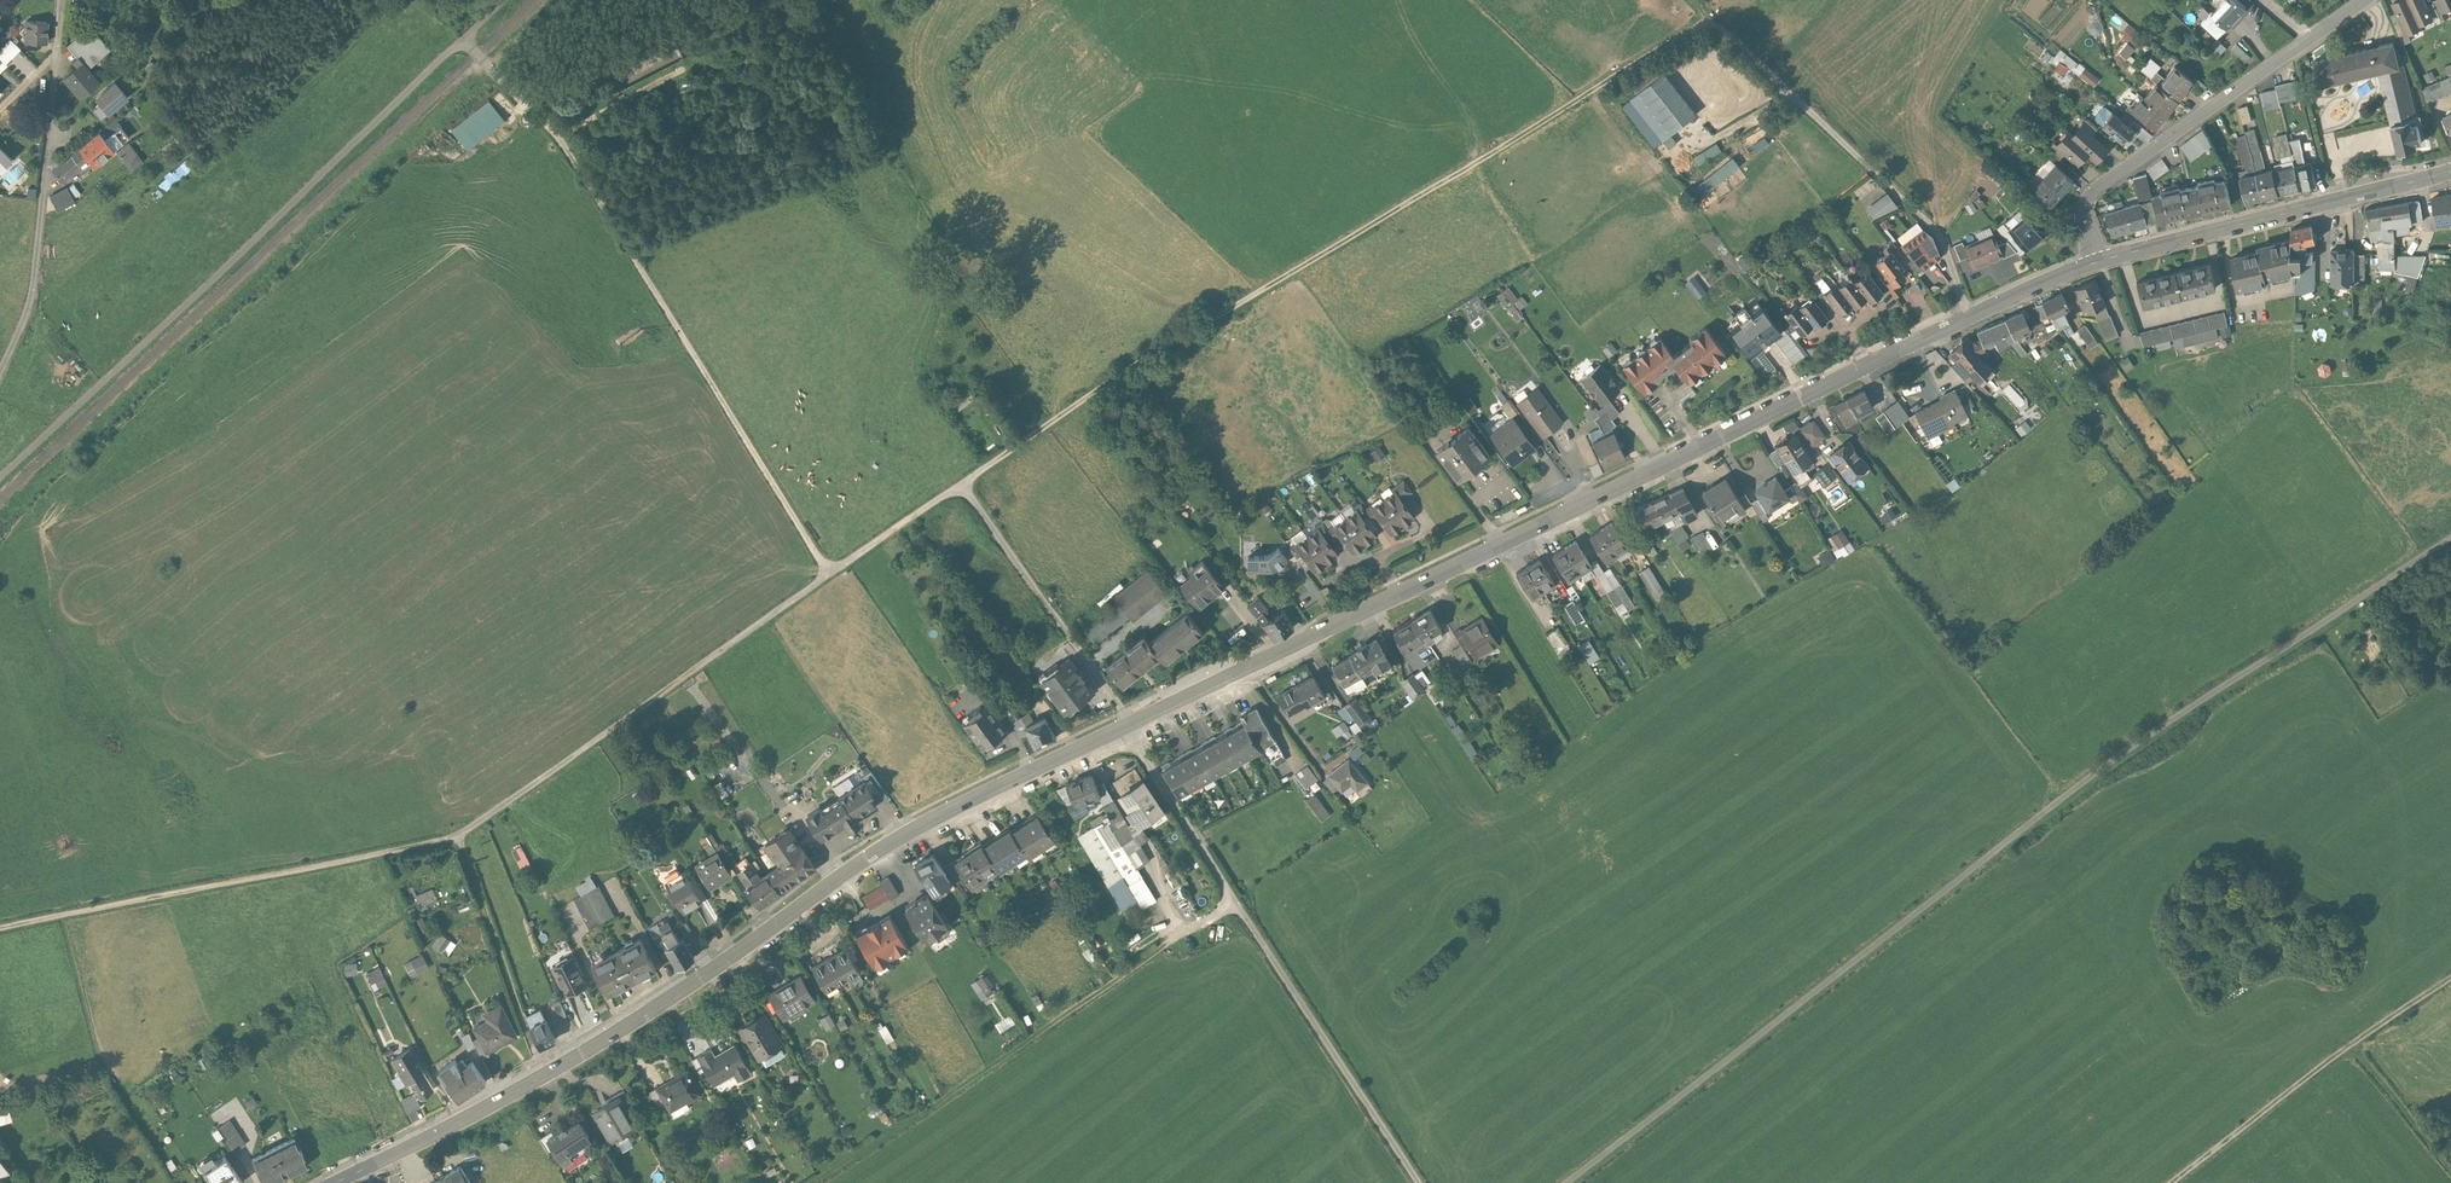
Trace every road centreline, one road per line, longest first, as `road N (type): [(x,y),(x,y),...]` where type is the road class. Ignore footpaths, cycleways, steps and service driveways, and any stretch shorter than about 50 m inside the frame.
road 1 (secondary): [(337,1182),(628,1027),(895,842),(2095,260)]
road 2 (track): [(961,486),(1335,244),(1709,25),(1725,28),(1939,234),(1969,316)]
road 3 (track): [(2450,539),(2074,785),(1565,1182)]
road 4 (track): [(0,931),(458,837),(961,486)]
road 5 (track): [(1418,1182),(1231,899),(1131,725),(961,486)]
road 6 (track): [(0,477),(504,0)]
road 7 (track): [(829,576),(554,131),(464,38)]
road 8 (track): [(813,1182),(1231,899)]
road 9 (residential): [(2366,0),(2089,195),(2095,260)]
road 10 (residential): [(0,372),(34,288),(59,0)]
road 11 (secondary): [(2095,260),(2450,171)]
road 12 (track): [(2450,977),(2169,1182)]
road 13 (track): [(458,837),(542,1078)]
road 14 (track): [(2347,1046),(2450,1162)]

